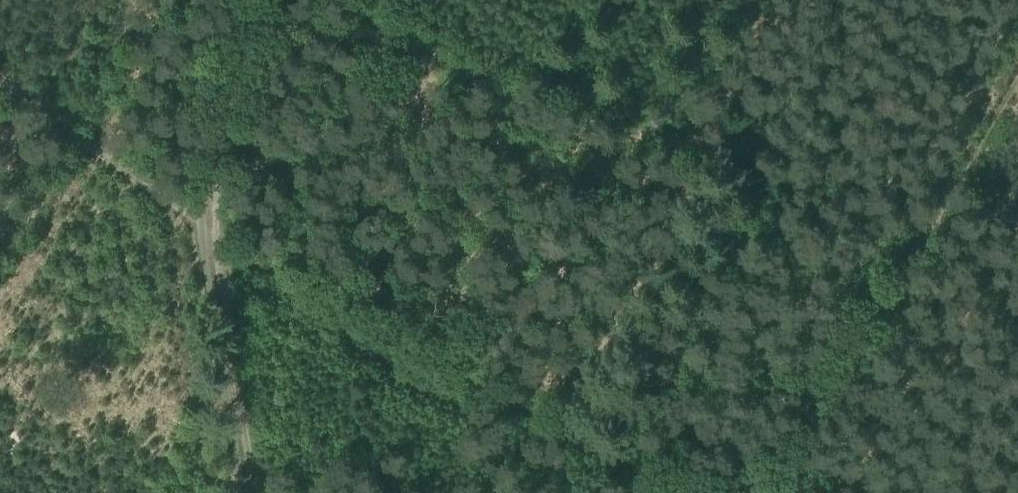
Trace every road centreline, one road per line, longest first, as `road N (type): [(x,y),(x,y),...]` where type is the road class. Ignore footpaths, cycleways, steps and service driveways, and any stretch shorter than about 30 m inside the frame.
road 1 (track): [(354,0),(662,177),(736,125),(920,241),(1017,81)]
road 2 (track): [(681,492),(203,224)]
road 3 (track): [(0,77),(203,224)]

